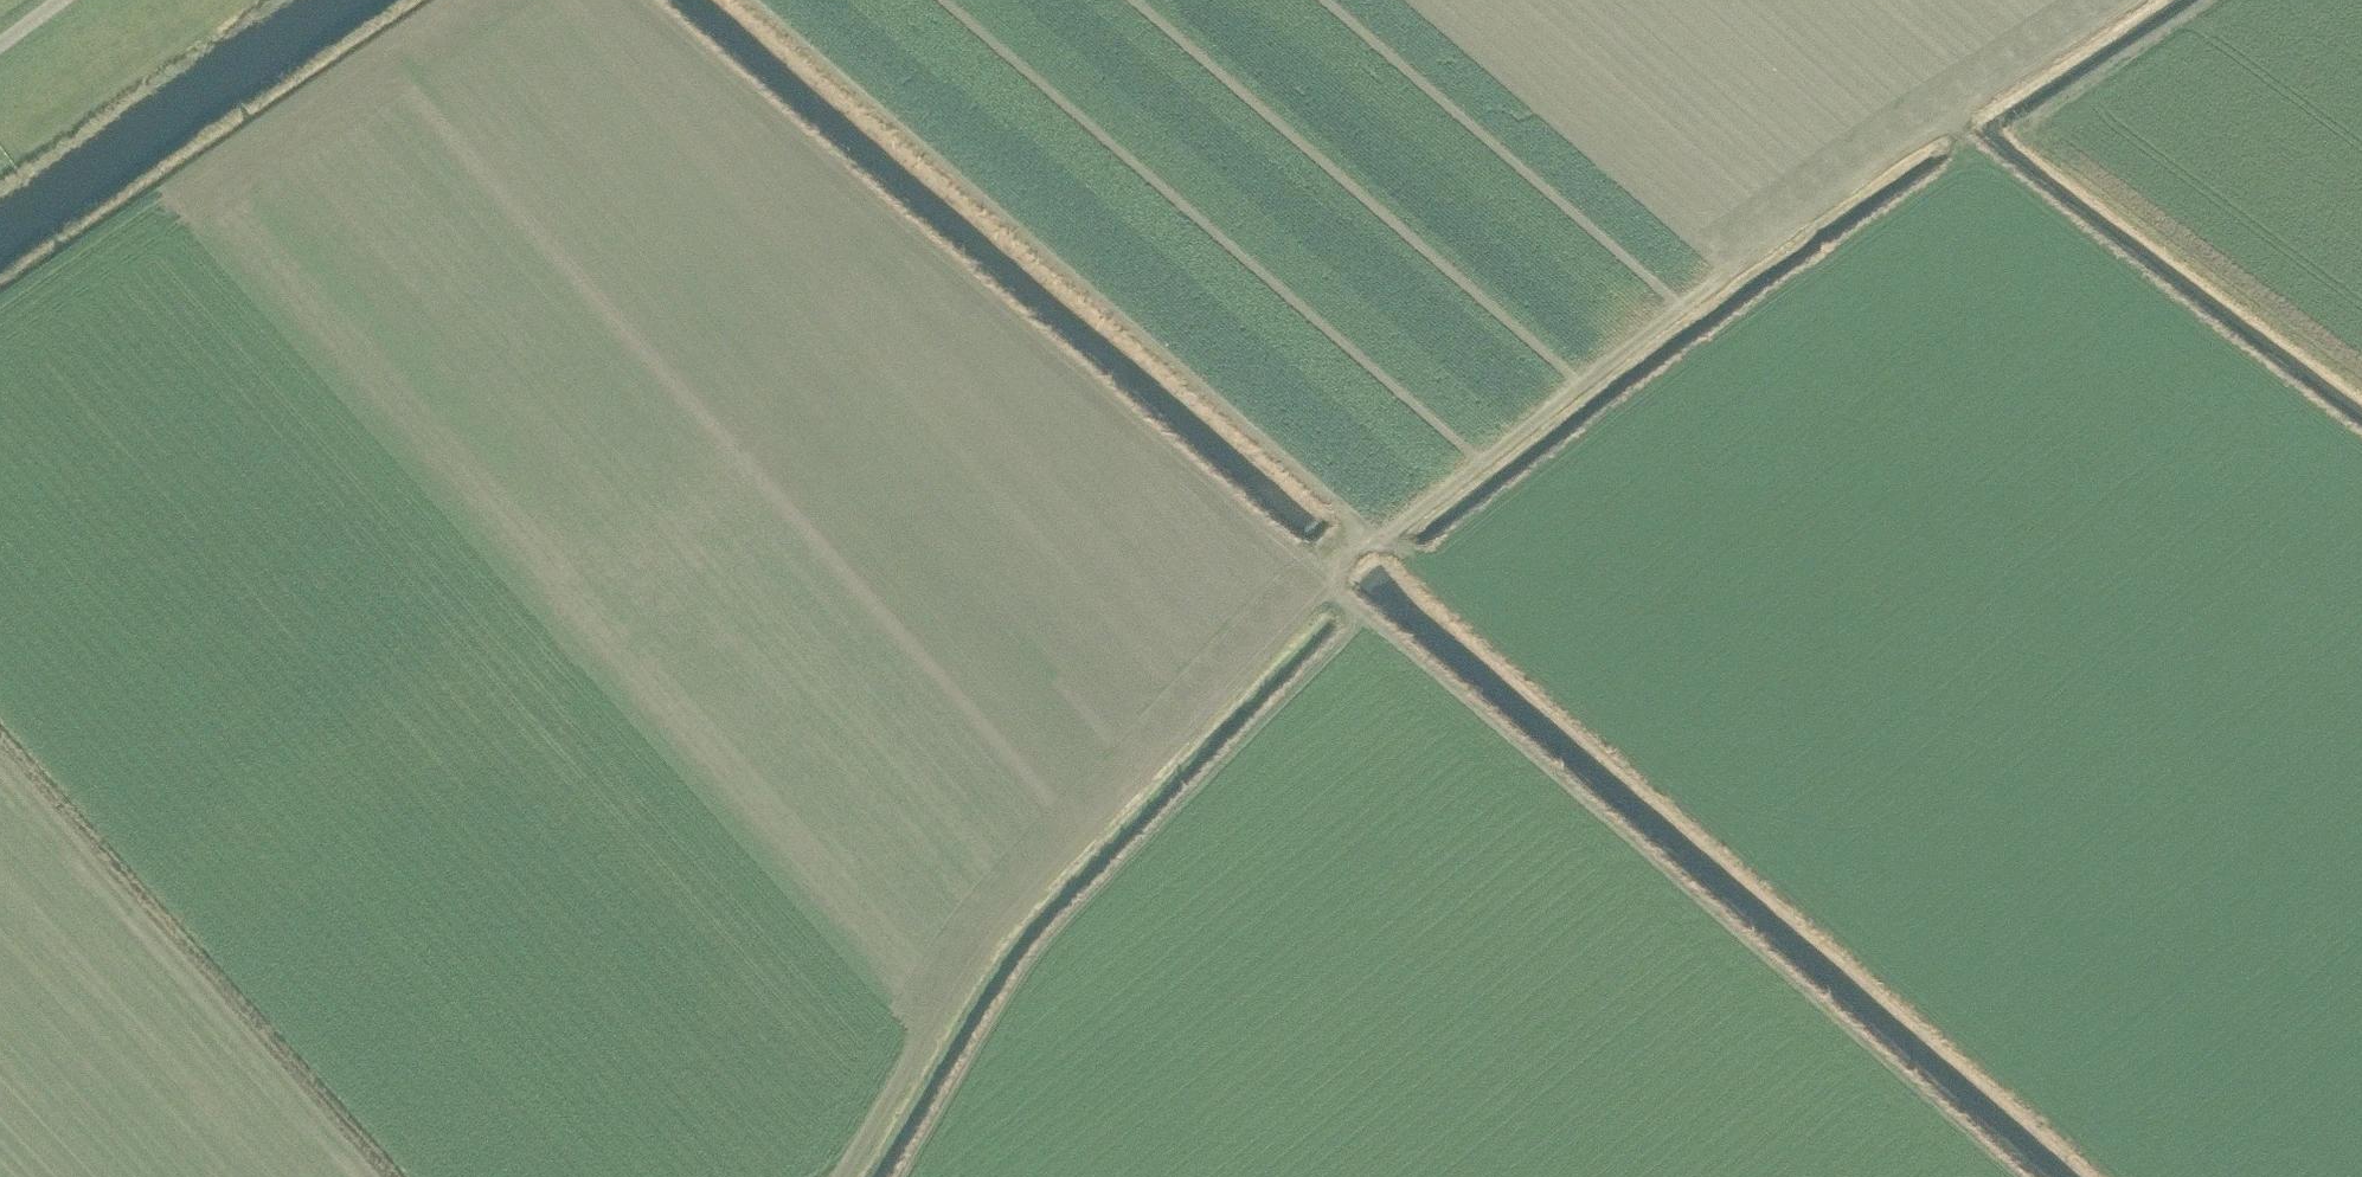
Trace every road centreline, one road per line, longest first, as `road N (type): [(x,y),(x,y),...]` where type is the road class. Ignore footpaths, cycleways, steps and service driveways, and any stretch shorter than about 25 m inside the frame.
road 1 (track): [(2006,1176),(1359,617),(1337,587),(1341,566),(1368,538),(1614,353),(2137,0)]
road 2 (track): [(2105,1176),(1368,538)]
road 3 (track): [(373,1176),(0,761)]
road 4 (track): [(1939,127),(2361,448)]

